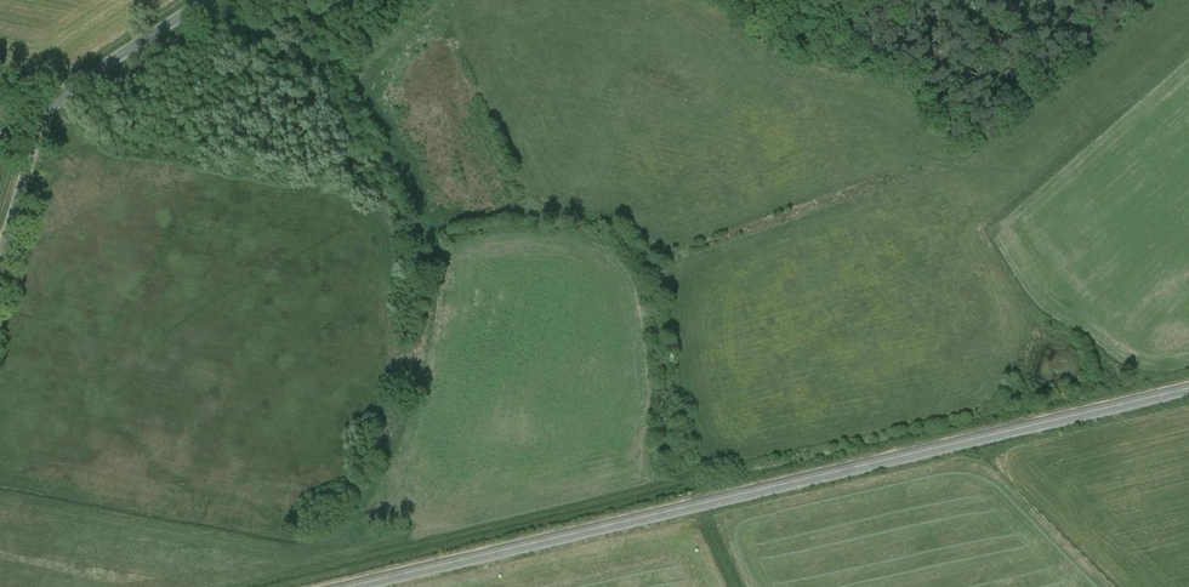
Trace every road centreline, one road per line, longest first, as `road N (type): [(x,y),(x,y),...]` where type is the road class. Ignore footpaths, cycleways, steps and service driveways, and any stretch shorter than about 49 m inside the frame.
road 1 (tertiary): [(0,271),(49,101),(207,0)]

